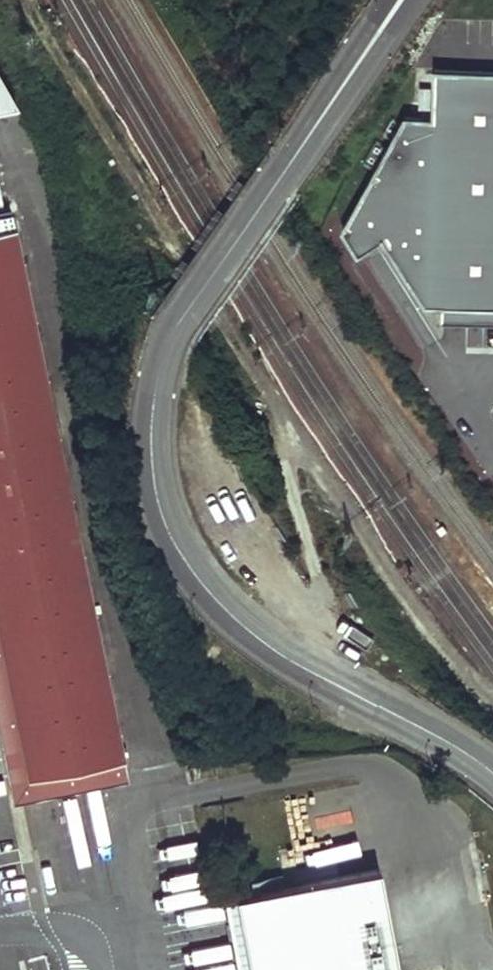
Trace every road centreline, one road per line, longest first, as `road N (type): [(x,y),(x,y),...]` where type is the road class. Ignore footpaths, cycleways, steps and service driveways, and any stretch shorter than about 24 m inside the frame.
road 1 (tertiary): [(492,774),(247,628),(176,544),(154,479),(156,393),(175,333),(399,0)]

